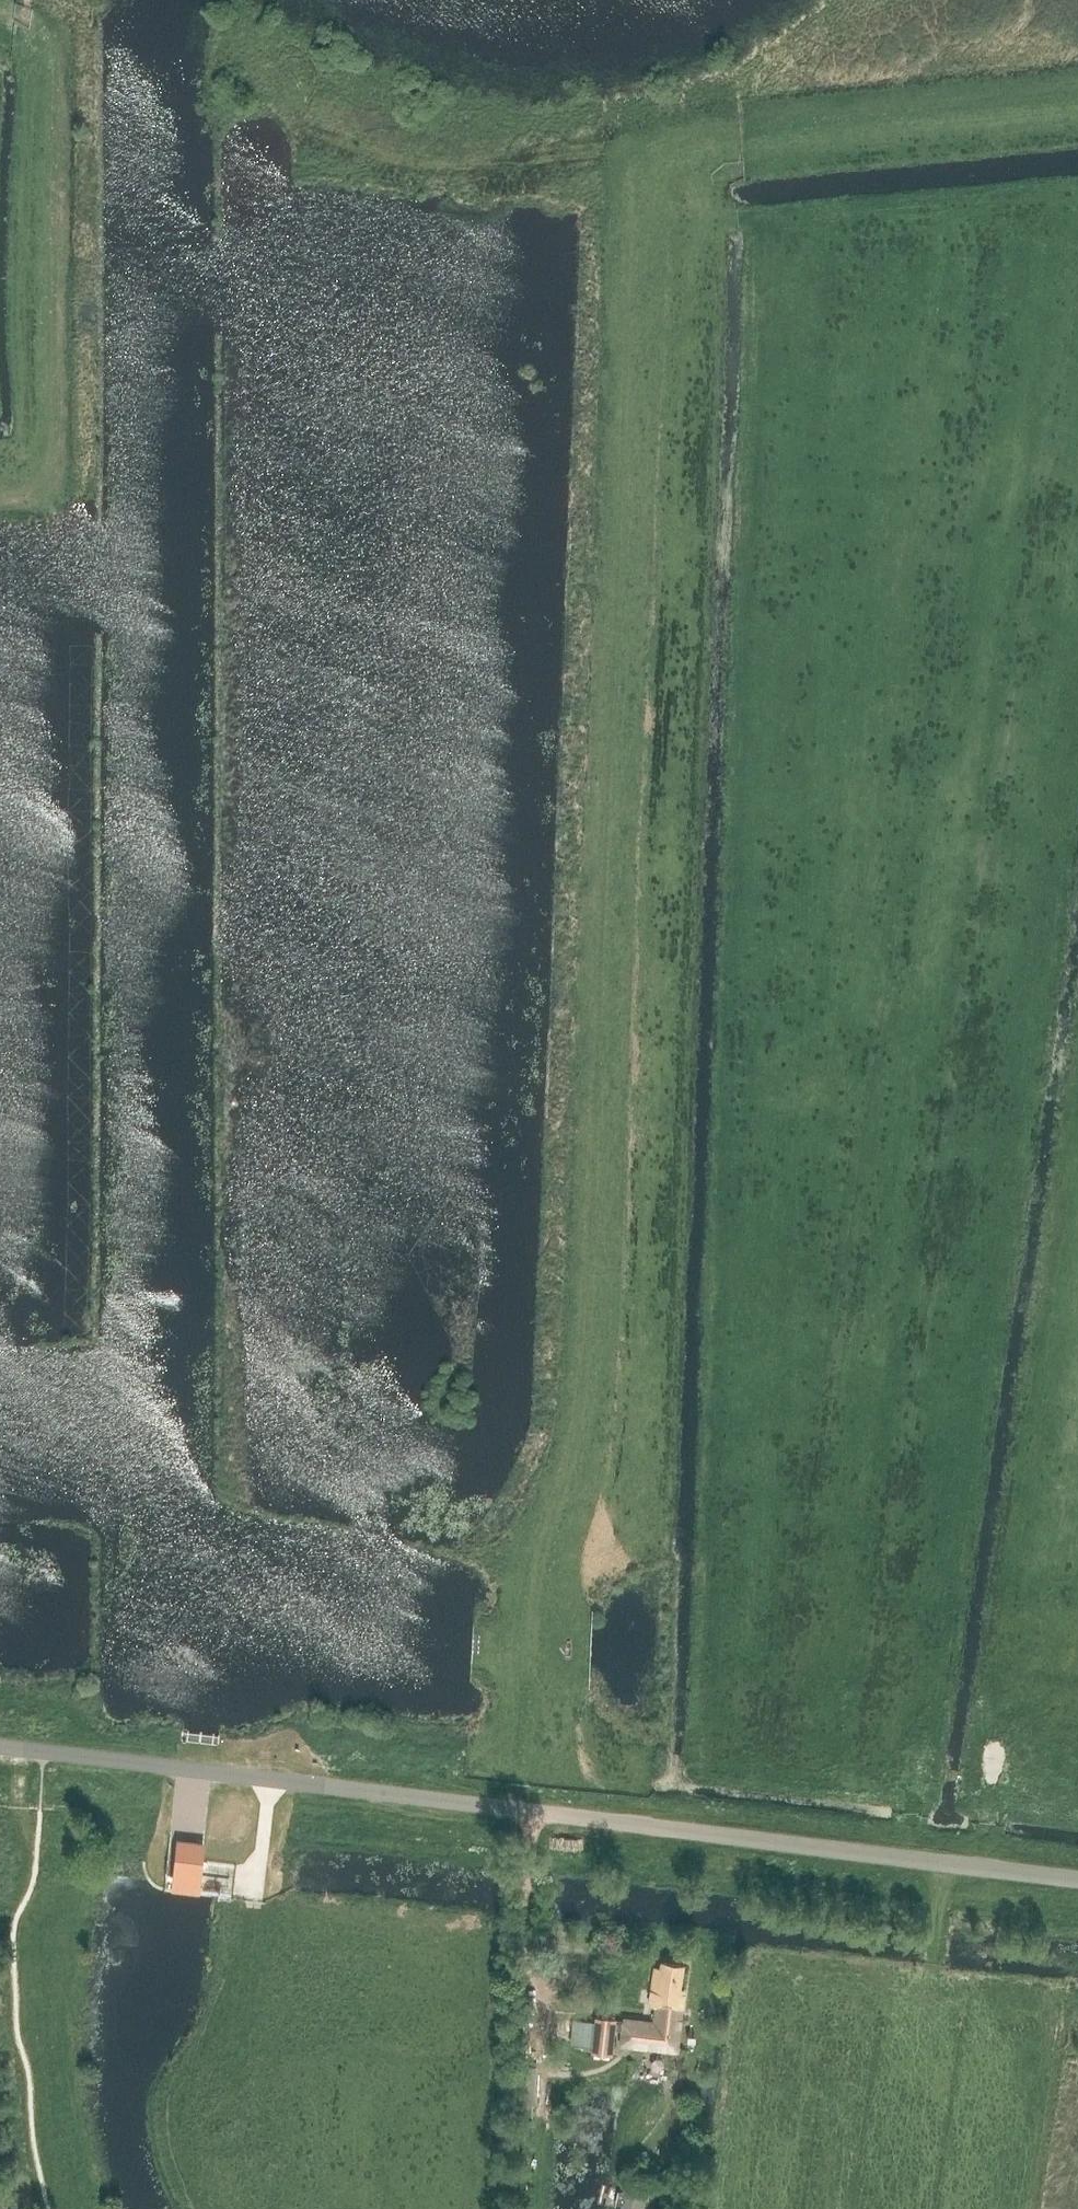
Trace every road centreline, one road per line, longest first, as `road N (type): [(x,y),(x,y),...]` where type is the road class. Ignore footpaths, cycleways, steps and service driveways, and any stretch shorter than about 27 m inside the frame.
road 1 (unclassified): [(0,1746),(1077,1880)]

